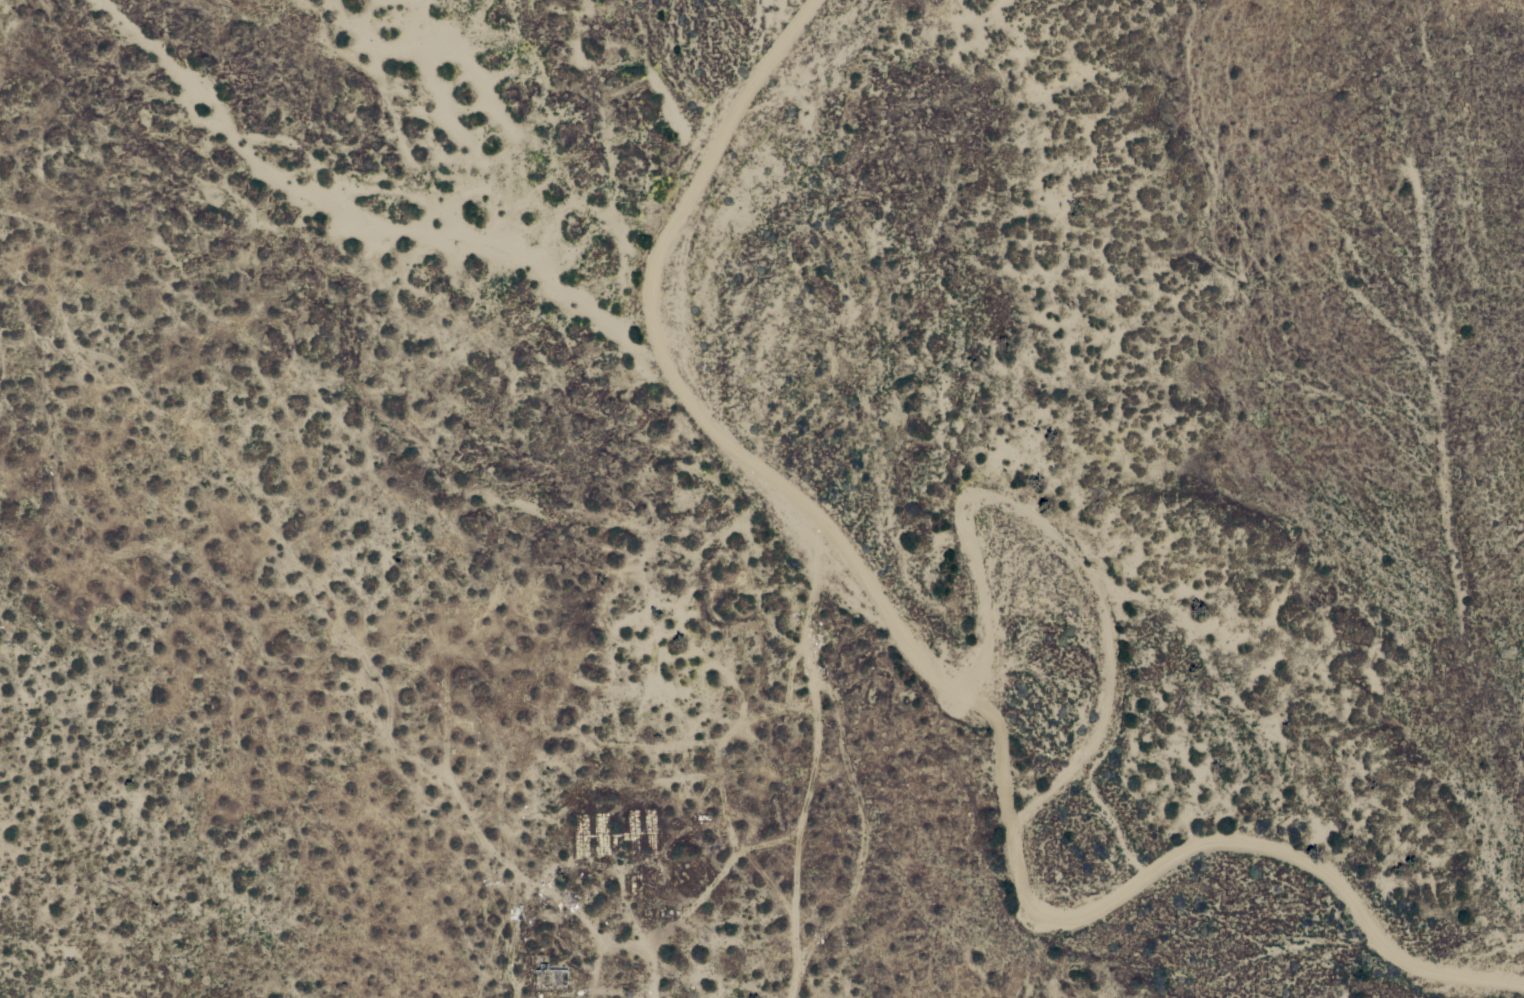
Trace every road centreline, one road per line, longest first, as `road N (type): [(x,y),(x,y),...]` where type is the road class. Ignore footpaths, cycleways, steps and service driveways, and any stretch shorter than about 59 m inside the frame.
road 1 (residential): [(800,0),(715,137),(650,269),(675,359),(837,567),(804,614),(814,737),(811,802),(795,864),(794,997)]
road 2 (residential): [(837,567),(967,701),(1000,754),(1006,823),(1028,904),(1055,920),(1223,851),(1264,857),(1337,886),(1379,939),(1443,983),(1523,993)]
road 3 (residential): [(656,997),(649,947),(627,888),(620,830),(633,805),(715,770),(738,736),(812,709)]

